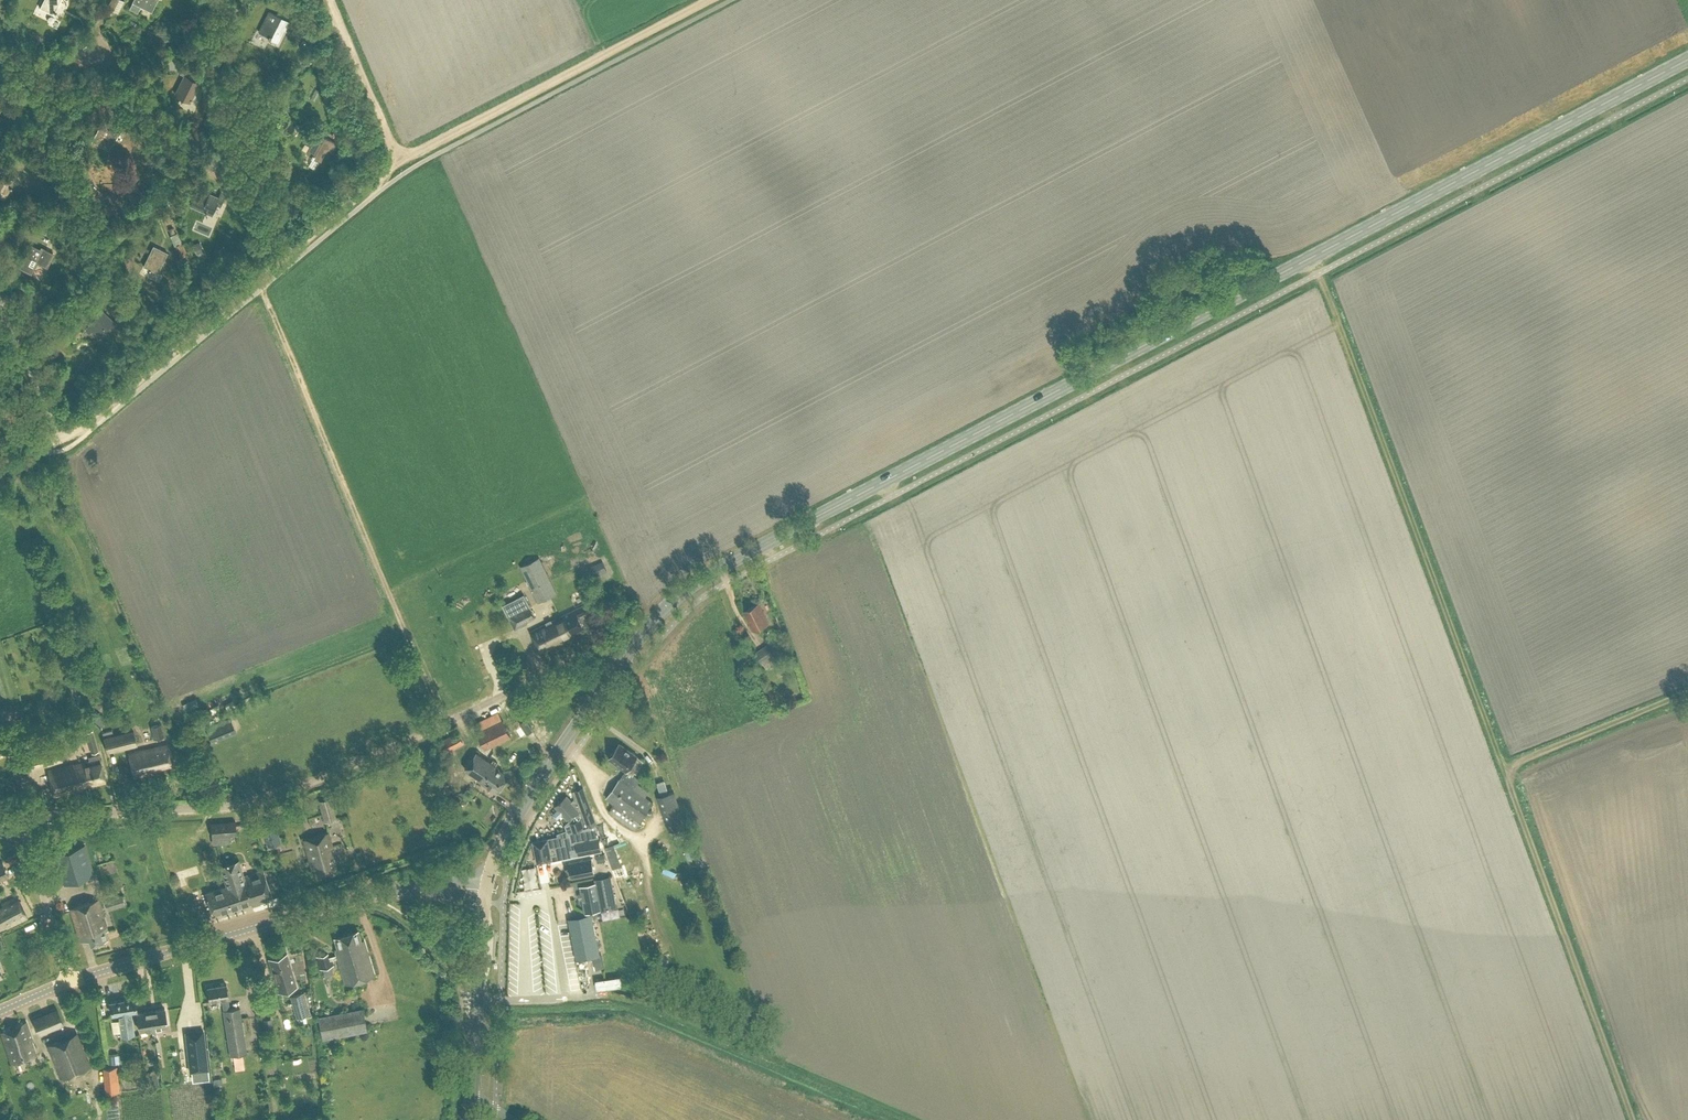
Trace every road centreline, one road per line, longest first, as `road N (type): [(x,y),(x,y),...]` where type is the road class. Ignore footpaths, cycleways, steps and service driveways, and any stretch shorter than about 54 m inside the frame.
road 1 (secondary): [(626,657),(703,573),(1687,59)]
road 2 (track): [(56,437),(399,161),(706,0)]
road 3 (residential): [(20,820),(236,806),(320,779),(590,651),(626,657)]
road 4 (track): [(1687,691),(1503,764),(1629,1119)]
road 5 (track): [(1312,256),(1503,764)]
road 6 (track): [(258,277),(446,722)]
road 7 (track): [(477,1009),(621,1003),(901,1119)]
road 8 (tertiary): [(419,885),(69,981)]
road 9 (secondary): [(491,871),(519,812),(626,657)]
road 10 (residential): [(0,465),(44,451),(56,437),(0,298)]
road 11 (secondary): [(472,1102),(484,903)]
road 12 (track): [(403,173),(331,0)]
road 13 (residential): [(69,981),(20,820)]

